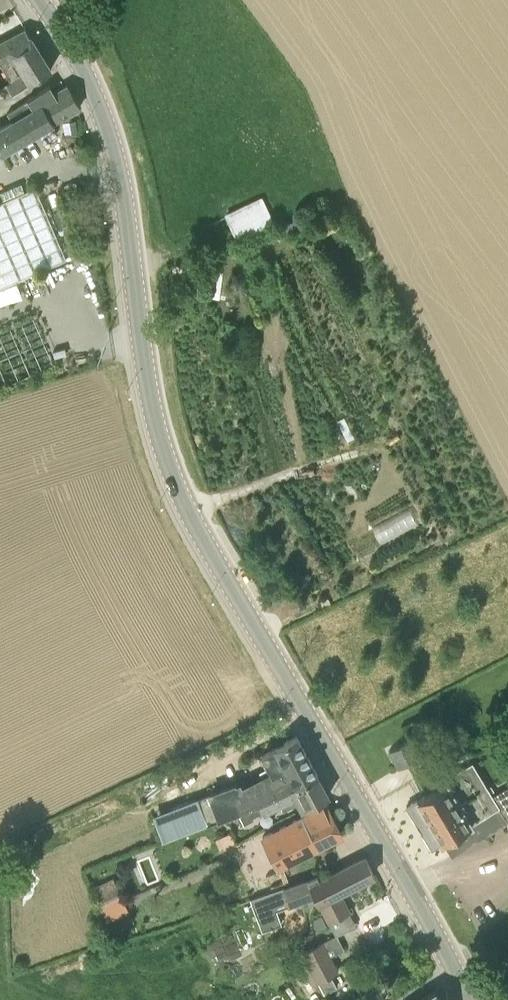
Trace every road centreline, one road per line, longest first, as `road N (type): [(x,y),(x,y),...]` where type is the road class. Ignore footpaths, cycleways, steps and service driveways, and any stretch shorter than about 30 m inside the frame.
road 1 (secondary): [(467,999),(428,919),(192,521),(148,389),(109,132),(40,0)]

